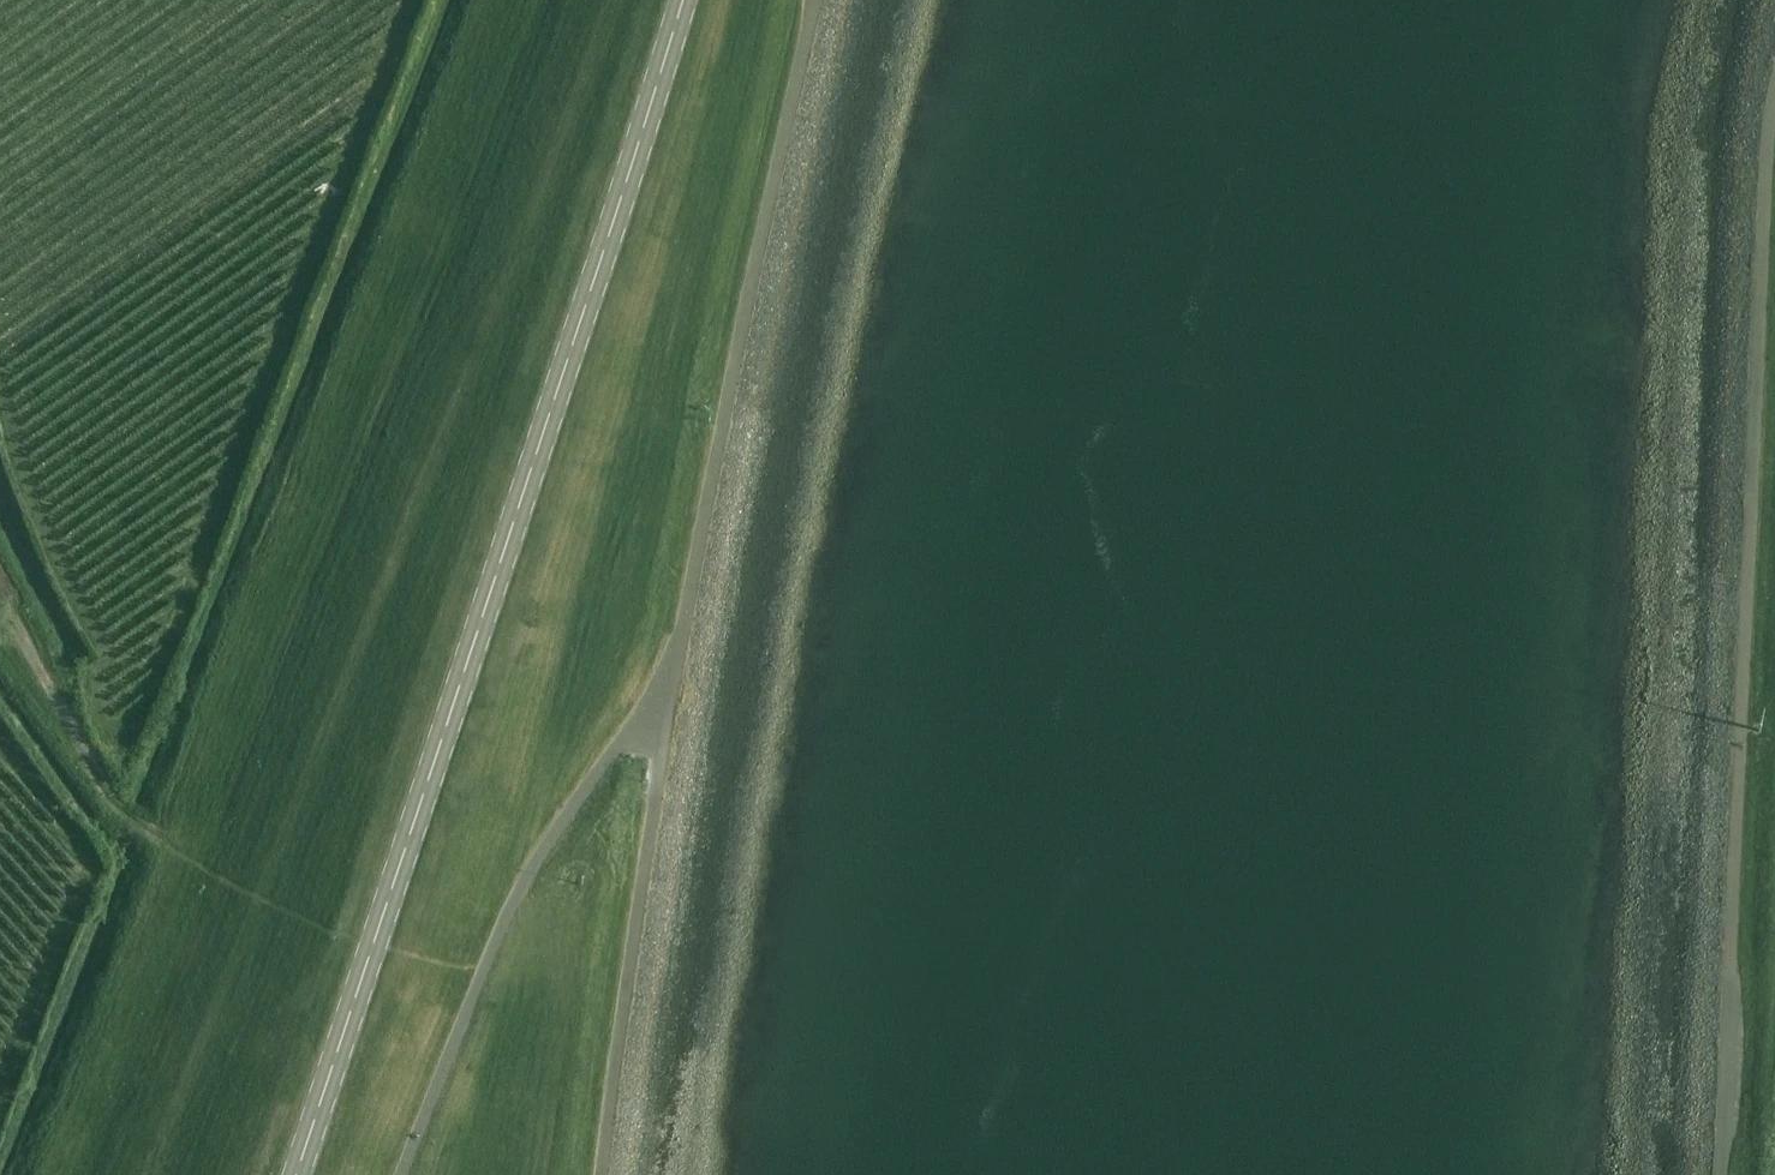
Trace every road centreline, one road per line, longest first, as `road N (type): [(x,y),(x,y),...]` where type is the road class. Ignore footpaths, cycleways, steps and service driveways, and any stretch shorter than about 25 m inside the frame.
road 1 (secondary): [(682,0),(298,1174)]
road 2 (unclassified): [(112,787),(0,595)]

